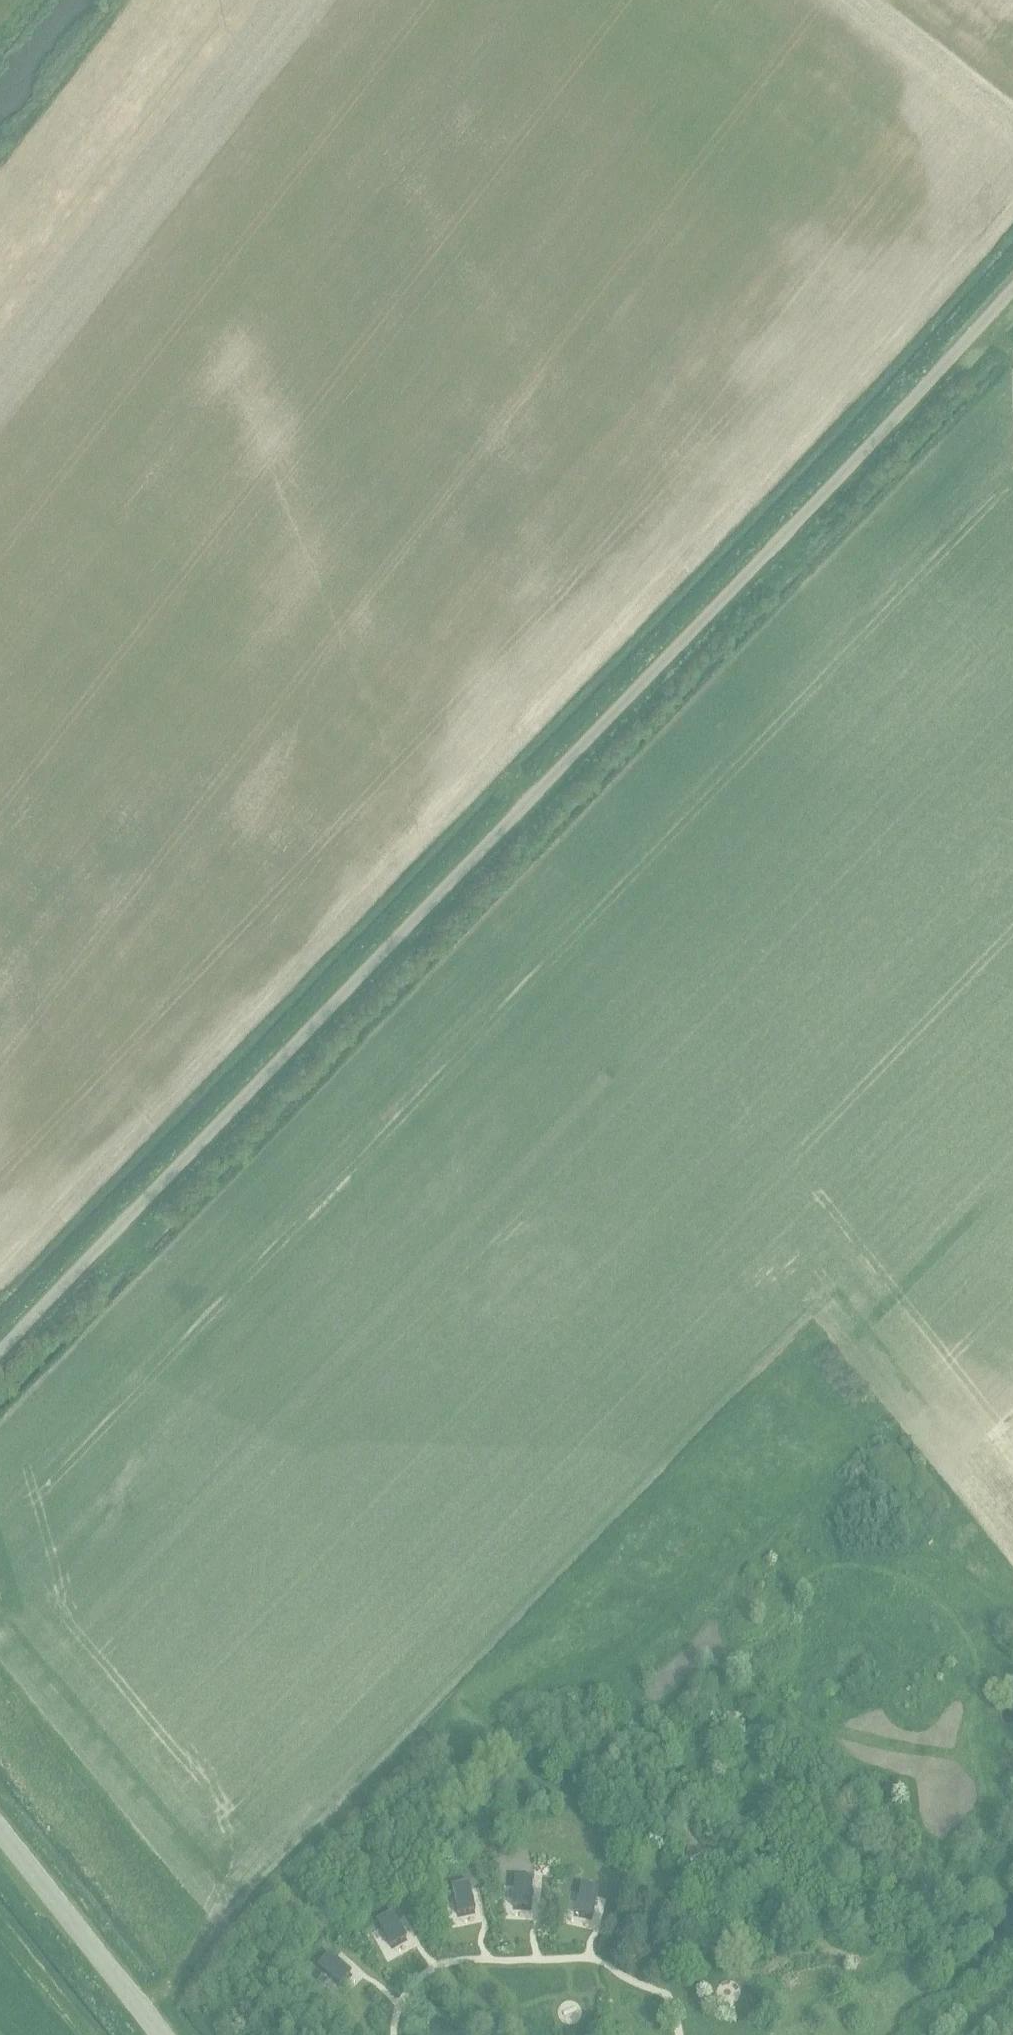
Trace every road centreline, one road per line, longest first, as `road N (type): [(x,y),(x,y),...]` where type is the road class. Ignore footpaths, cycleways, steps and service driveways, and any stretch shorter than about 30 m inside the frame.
road 1 (unclassified): [(0,1364),(1012,285)]
road 2 (unclassified): [(162,2034),(0,1831)]

